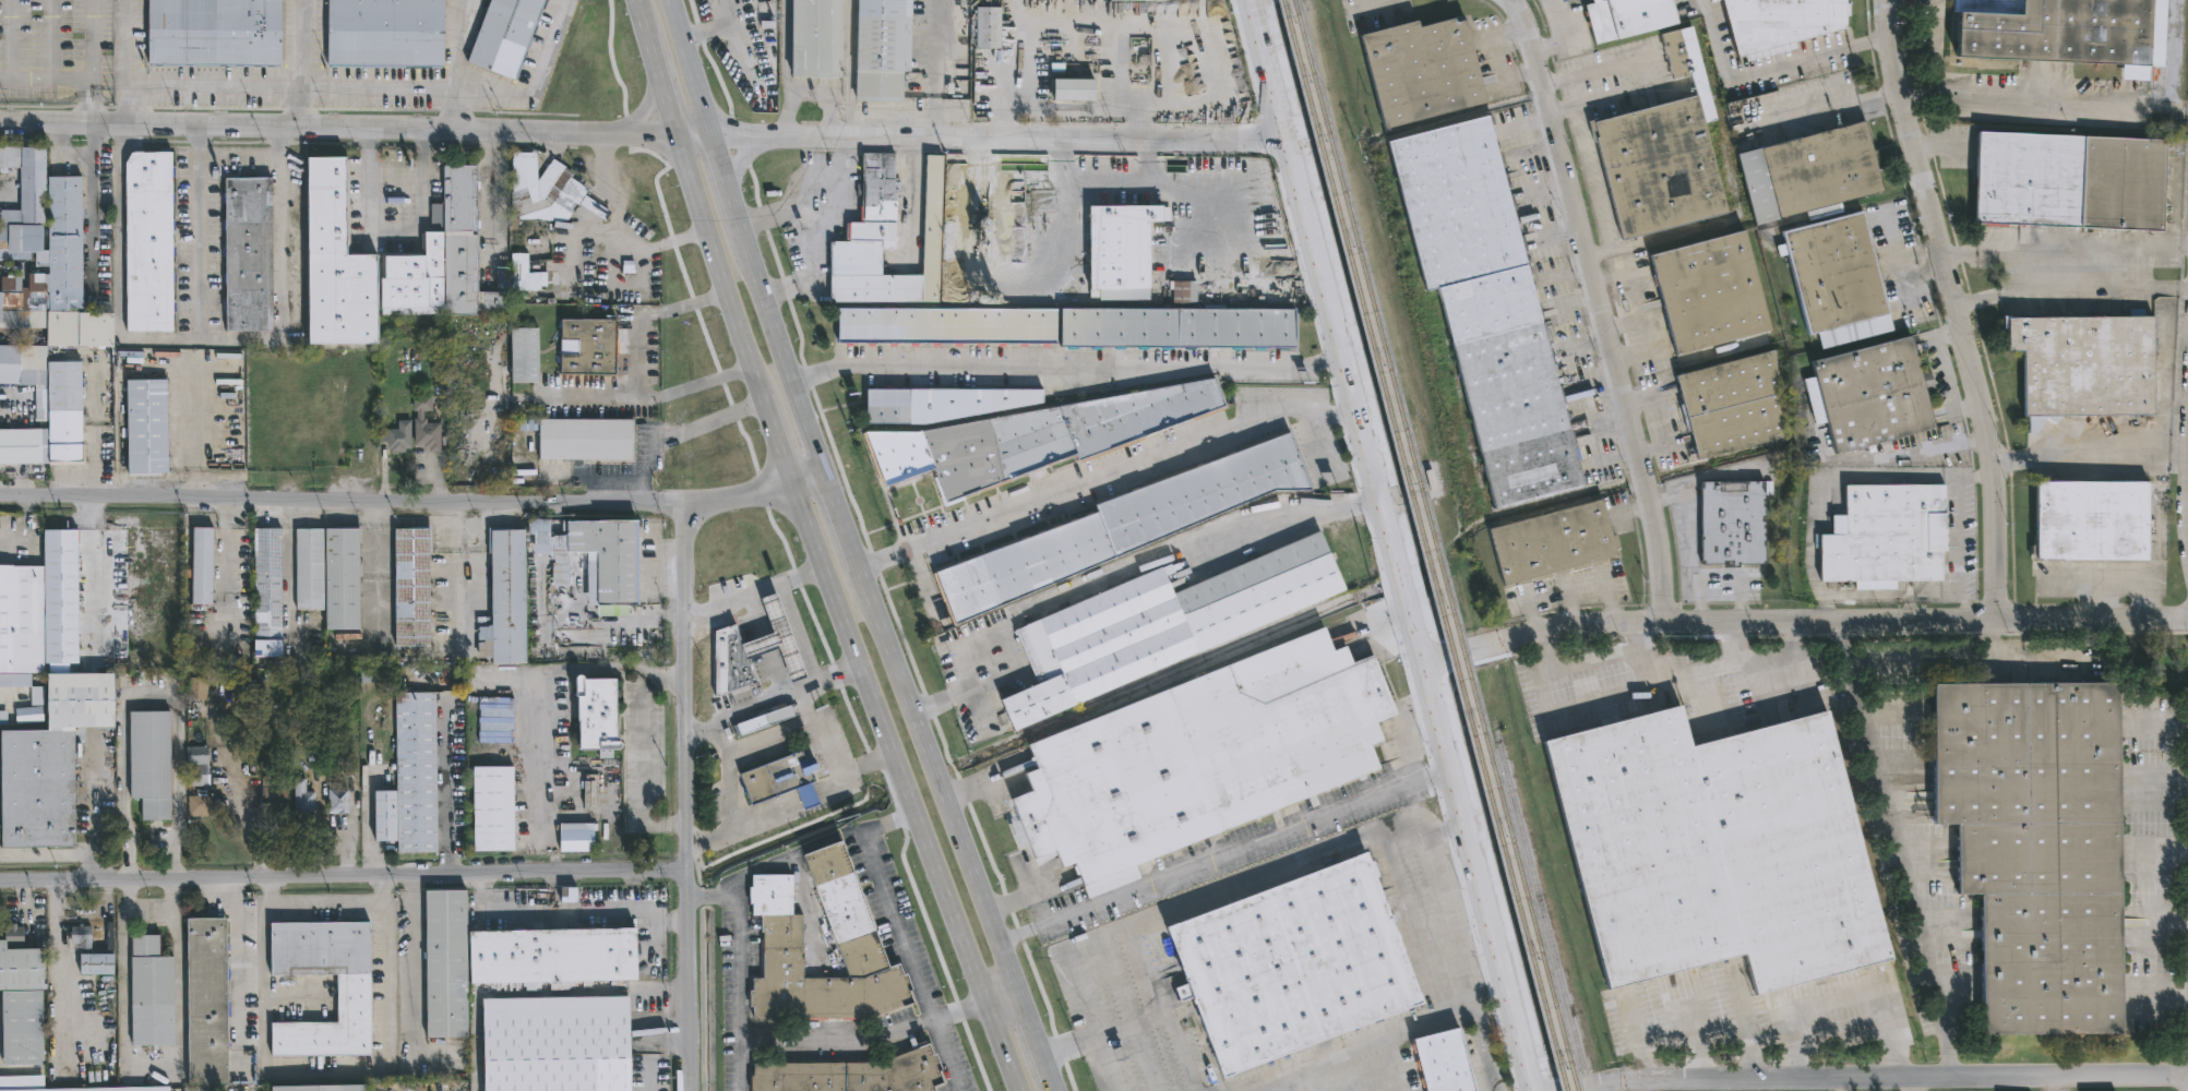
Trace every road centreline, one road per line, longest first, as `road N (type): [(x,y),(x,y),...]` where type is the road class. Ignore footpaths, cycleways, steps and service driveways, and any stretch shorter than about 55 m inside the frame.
road 1 (primary): [(1054,1090),(760,295),(674,0)]
road 2 (tertiary): [(1540,1090),(1256,0)]
road 3 (residential): [(0,495),(708,502),(792,480)]
road 4 (residential): [(1428,662),(1544,631),(1662,623),(2187,620)]
road 5 (residential): [(0,883),(688,871)]
road 6 (residential): [(0,121),(674,131)]
road 7 (primary): [(792,480),(1022,1090)]
road 8 (residential): [(1662,623),(1657,530),(1525,17),(1511,0)]
road 9 (residential): [(1998,619),(1989,435),(1893,60),(1887,0)]
road 10 (residential): [(674,131),(1295,141)]
road 11 (residential): [(1579,1090),(1647,1081),(2187,1077)]
road 12 (tertiary): [(683,502),(691,1090)]
road 13 (primary): [(674,131),(761,394)]

